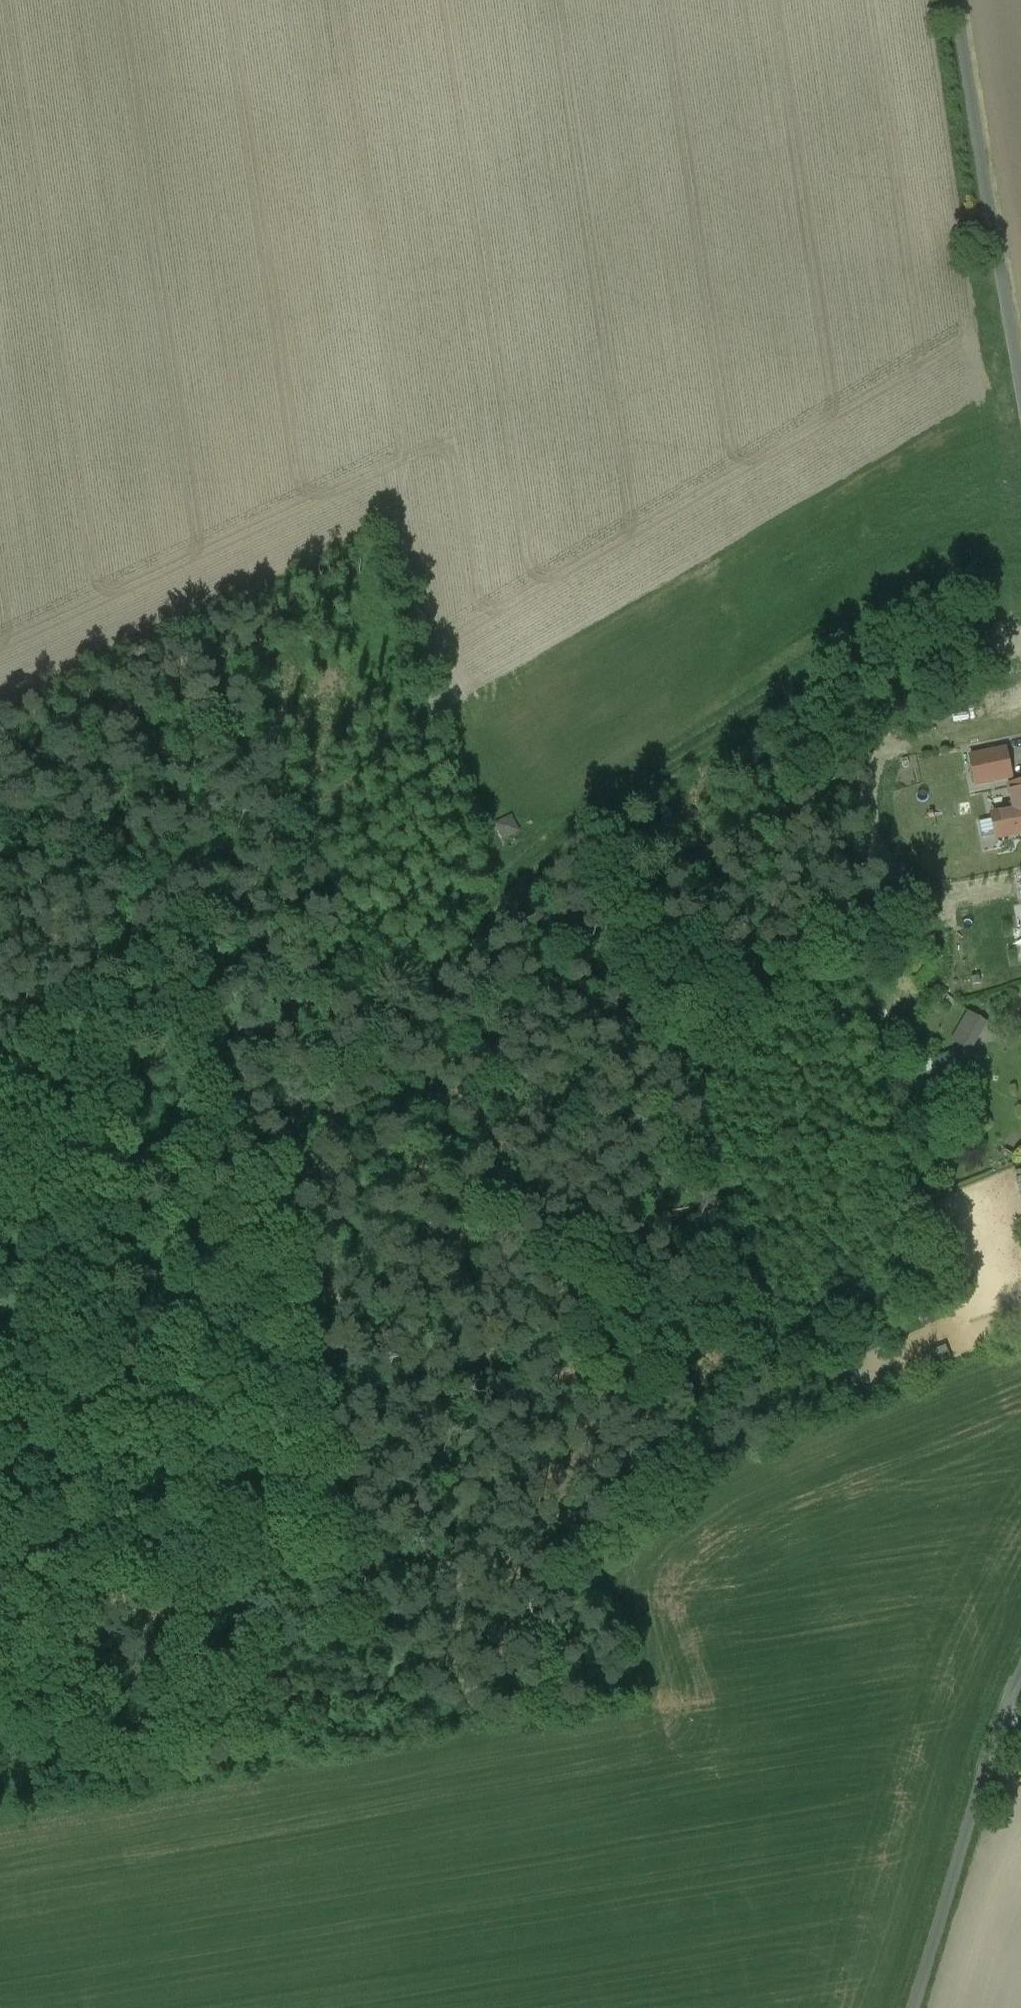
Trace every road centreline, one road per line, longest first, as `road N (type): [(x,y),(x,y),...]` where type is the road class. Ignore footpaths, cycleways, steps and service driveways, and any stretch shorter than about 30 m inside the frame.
road 1 (track): [(0,1441),(502,907)]
road 2 (unclassified): [(1020,357),(961,0)]
road 3 (unclassified): [(913,2007),(1020,1670)]

